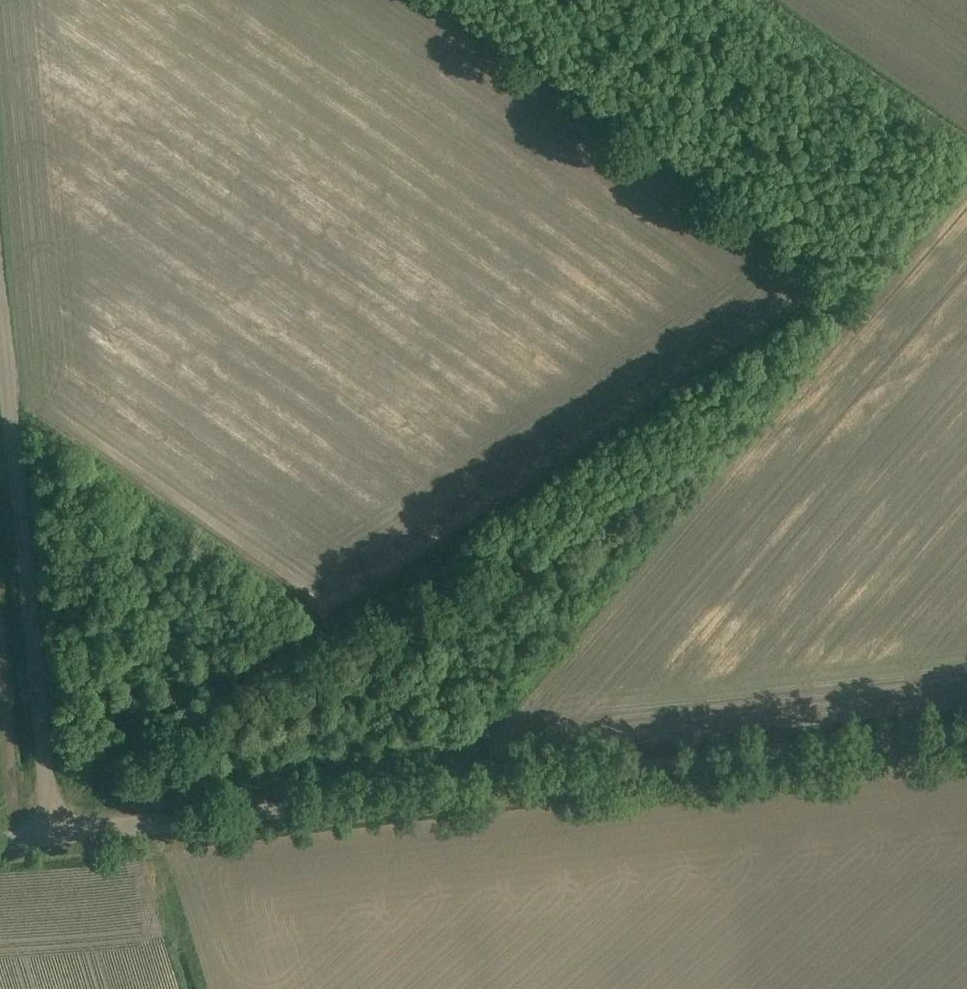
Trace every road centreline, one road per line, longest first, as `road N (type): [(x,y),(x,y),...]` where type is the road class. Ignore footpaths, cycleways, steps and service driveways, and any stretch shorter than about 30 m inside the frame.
road 1 (unclassified): [(0,852),(966,738)]
road 2 (track): [(0,436),(32,849)]

